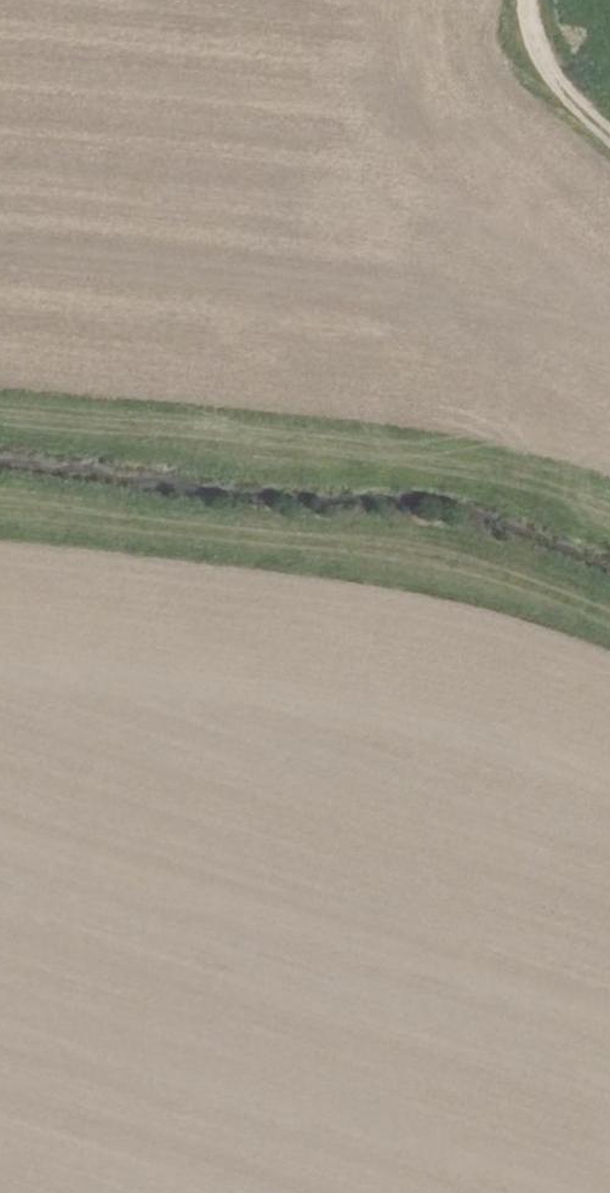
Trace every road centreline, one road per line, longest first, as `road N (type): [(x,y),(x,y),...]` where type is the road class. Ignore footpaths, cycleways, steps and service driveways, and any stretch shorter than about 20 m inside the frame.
road 1 (track): [(609,134),(566,96),(535,41),(528,0)]

